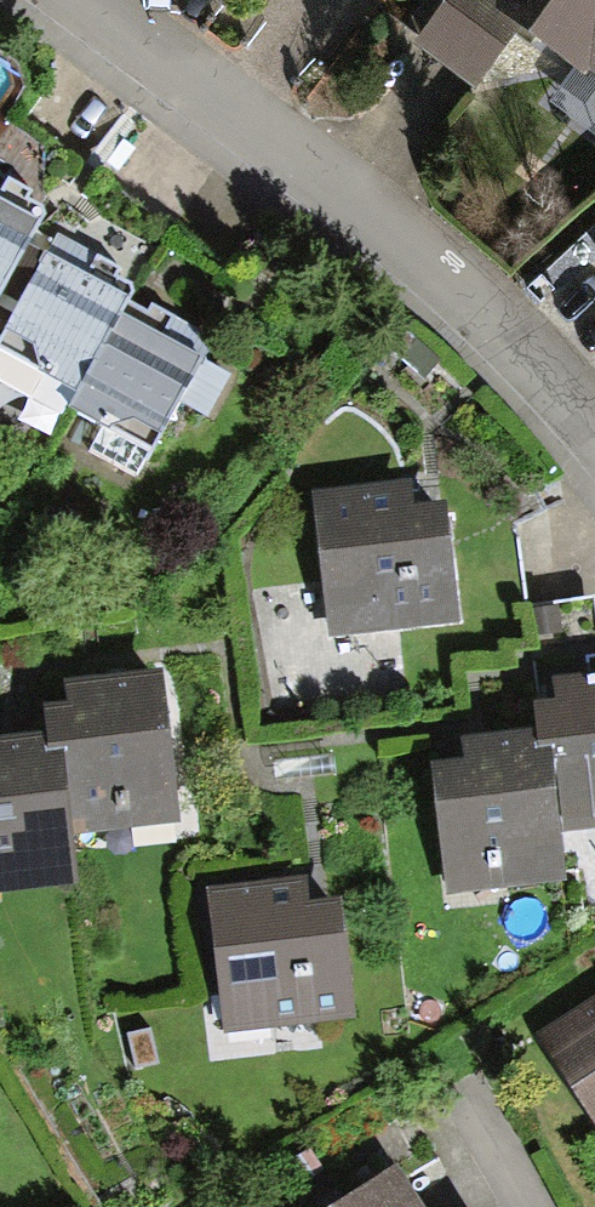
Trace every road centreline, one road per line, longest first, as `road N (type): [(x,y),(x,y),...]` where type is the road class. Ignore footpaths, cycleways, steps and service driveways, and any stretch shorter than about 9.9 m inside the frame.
road 1 (residential): [(84,0),(357,193),(594,435)]

